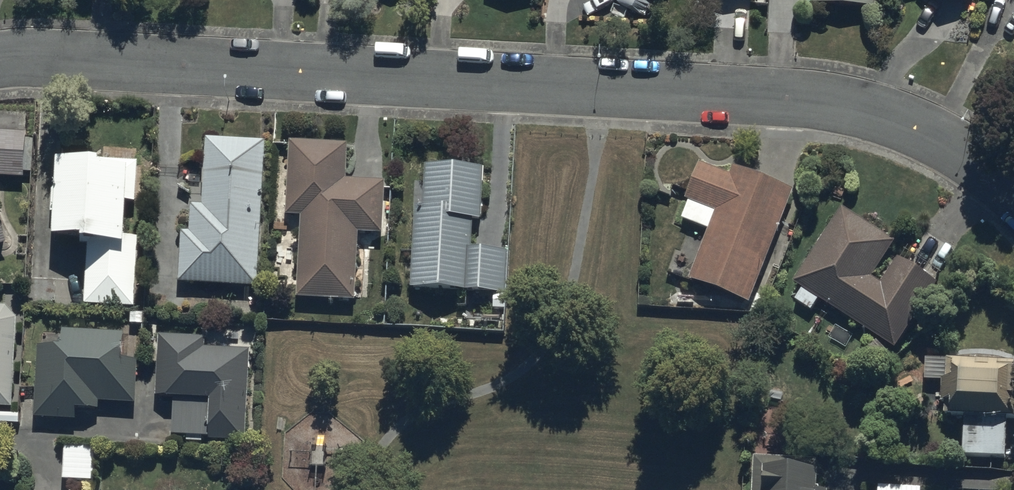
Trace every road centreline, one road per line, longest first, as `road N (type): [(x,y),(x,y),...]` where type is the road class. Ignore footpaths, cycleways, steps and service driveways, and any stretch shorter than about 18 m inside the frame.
road 1 (residential): [(1013,192),(927,131),(865,109),(788,97),(0,60)]

